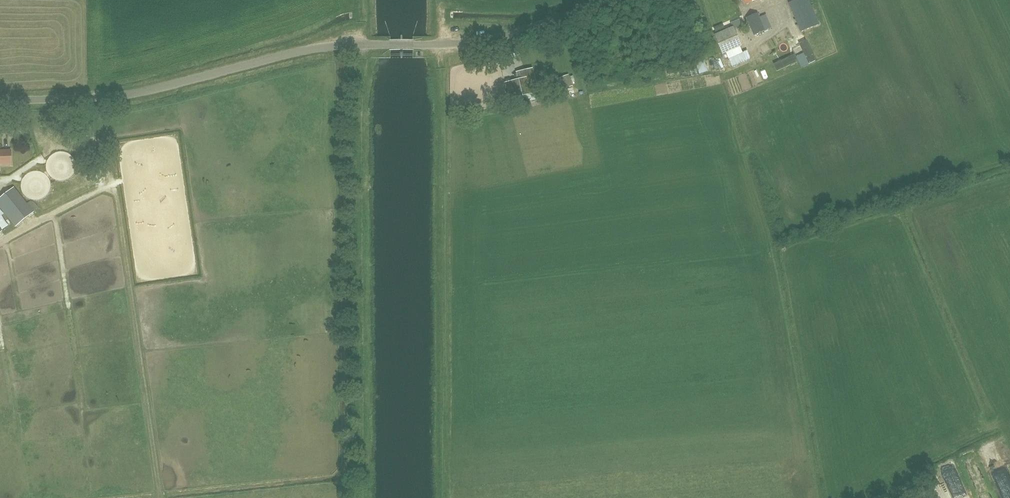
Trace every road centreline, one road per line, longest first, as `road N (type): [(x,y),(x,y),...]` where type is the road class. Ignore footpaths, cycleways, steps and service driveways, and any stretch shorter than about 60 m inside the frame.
road 1 (unclassified): [(0,99),(133,94),(316,48),(480,41),(608,0)]

